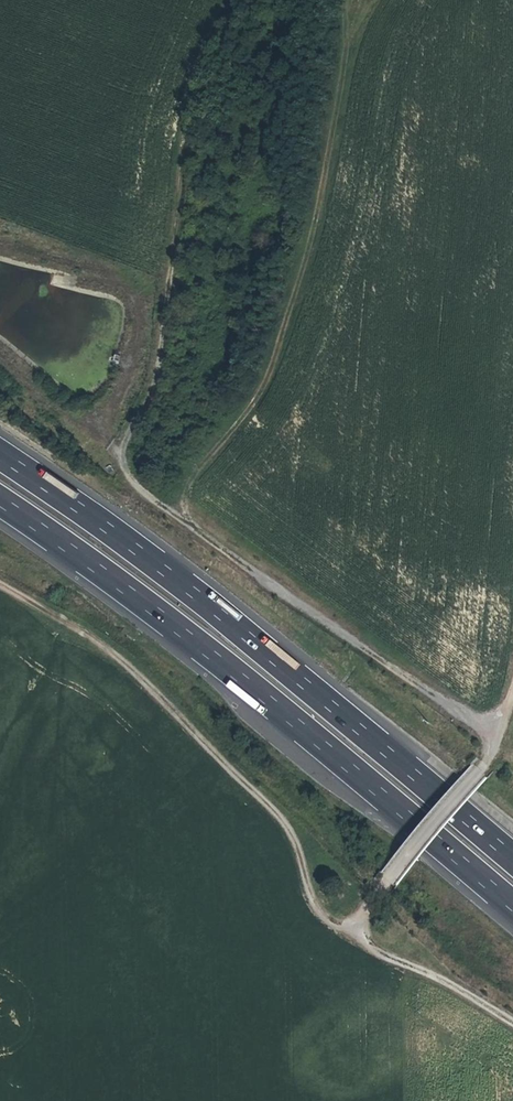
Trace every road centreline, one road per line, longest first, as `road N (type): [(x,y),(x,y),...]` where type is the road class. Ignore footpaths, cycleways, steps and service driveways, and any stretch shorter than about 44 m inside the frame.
road 1 (track): [(499,727),(454,709),(134,489),(123,467),(123,446),(161,368),(183,134),(234,0)]
road 2 (track): [(512,1019),(448,979),(387,955),(325,914),(296,833),(278,810),(117,653),(0,583)]
road 3 (motorway): [(0,501),(247,683),(512,907)]
road 4 (motorway): [(512,861),(207,605),(0,456)]
road 5 (track): [(173,516),(202,463),(271,388),(322,218),(361,0)]
road 6 (track): [(512,683),(487,766),(347,930)]

